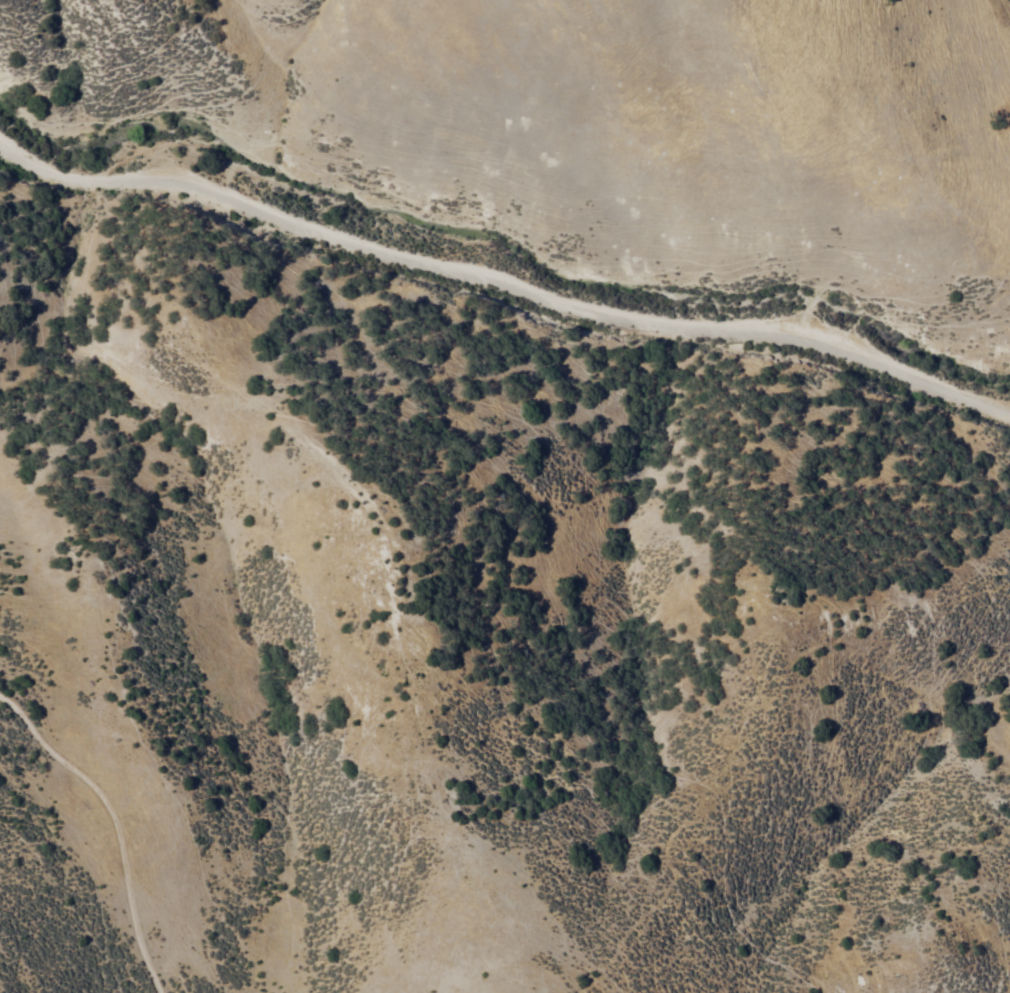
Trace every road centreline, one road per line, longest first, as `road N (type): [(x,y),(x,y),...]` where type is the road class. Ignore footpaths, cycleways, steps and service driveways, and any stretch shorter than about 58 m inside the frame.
road 1 (track): [(1009,419),(793,341),(653,330),(193,188),(60,183),(0,146)]

